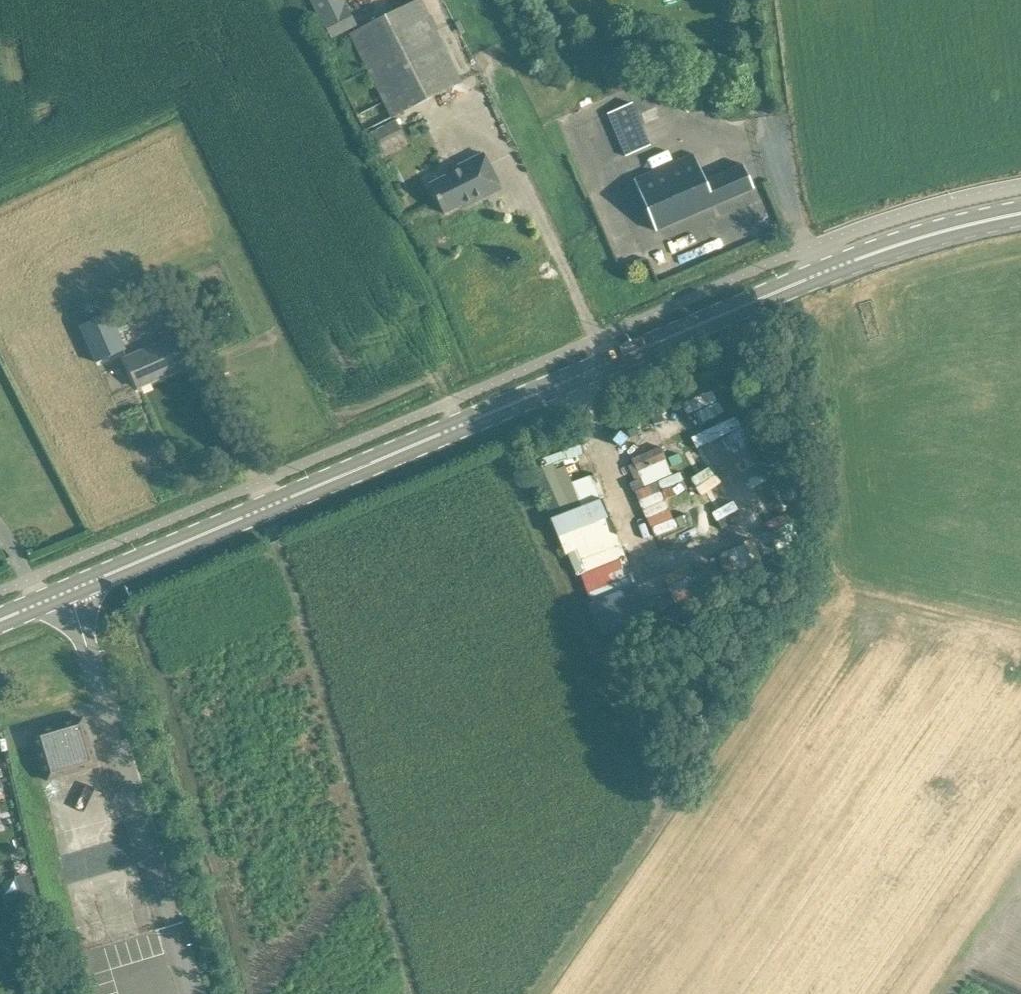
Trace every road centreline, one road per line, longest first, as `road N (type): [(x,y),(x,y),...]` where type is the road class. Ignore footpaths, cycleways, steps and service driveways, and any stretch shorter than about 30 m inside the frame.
road 1 (secondary): [(1020,215),(863,256),(0,622)]

